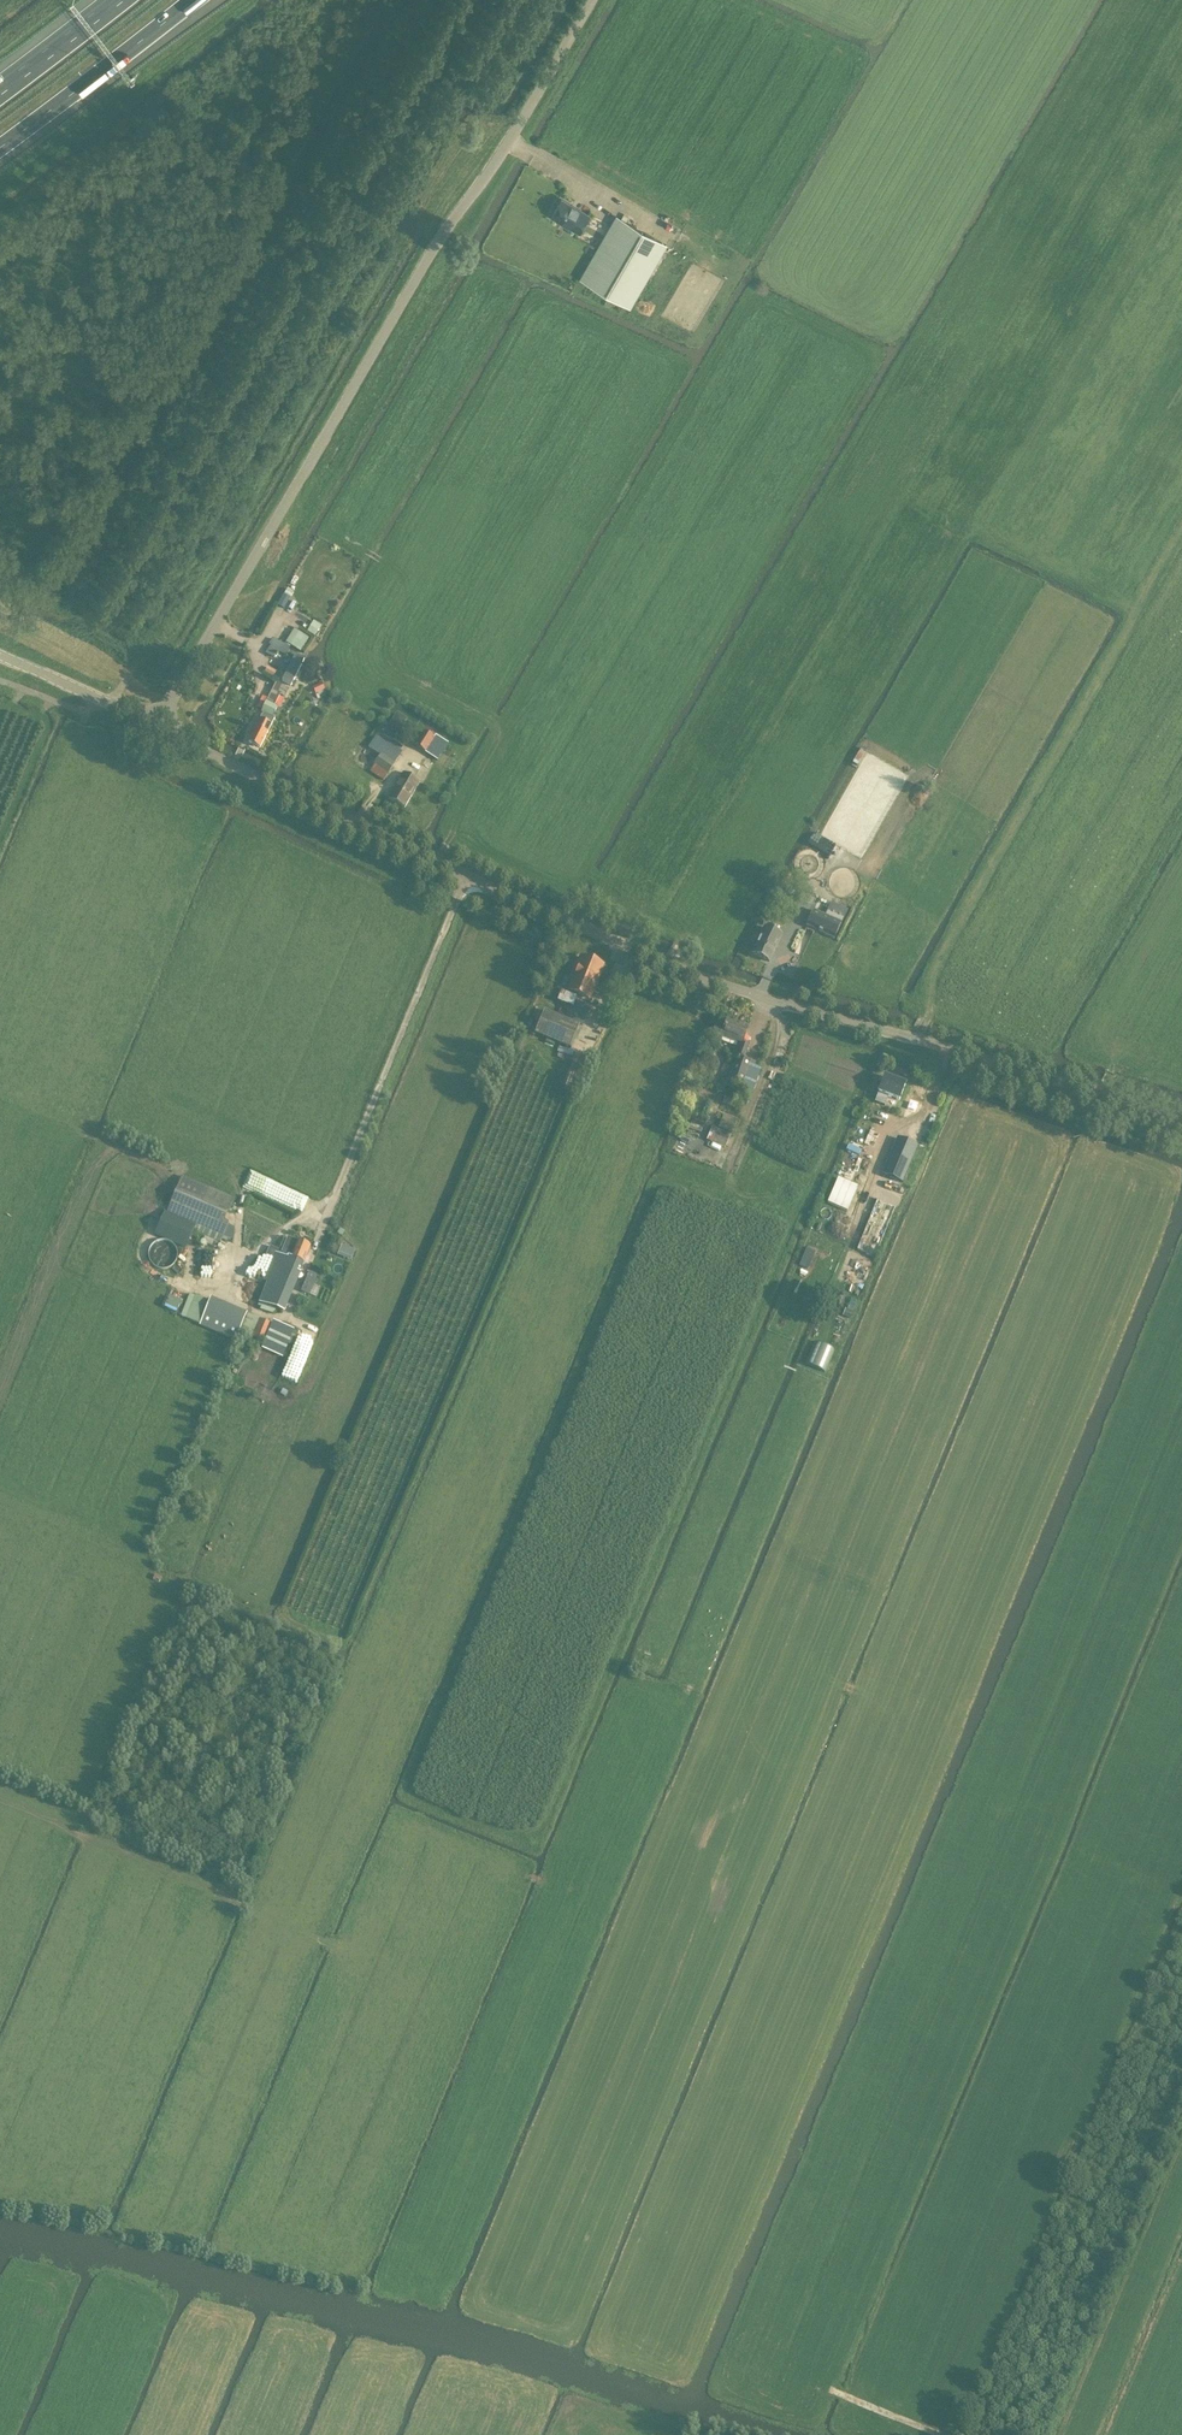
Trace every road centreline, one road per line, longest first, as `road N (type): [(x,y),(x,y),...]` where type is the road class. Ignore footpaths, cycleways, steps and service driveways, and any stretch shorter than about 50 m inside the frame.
road 1 (tertiary): [(1181,1117),(693,975),(467,878),(159,723)]
road 2 (tertiary): [(159,723),(435,234),(527,112),(592,0)]
road 3 (motorway): [(0,147),(192,0)]
road 4 (tertiary): [(159,723),(0,653)]
road 5 (motorway): [(117,0),(0,90)]

